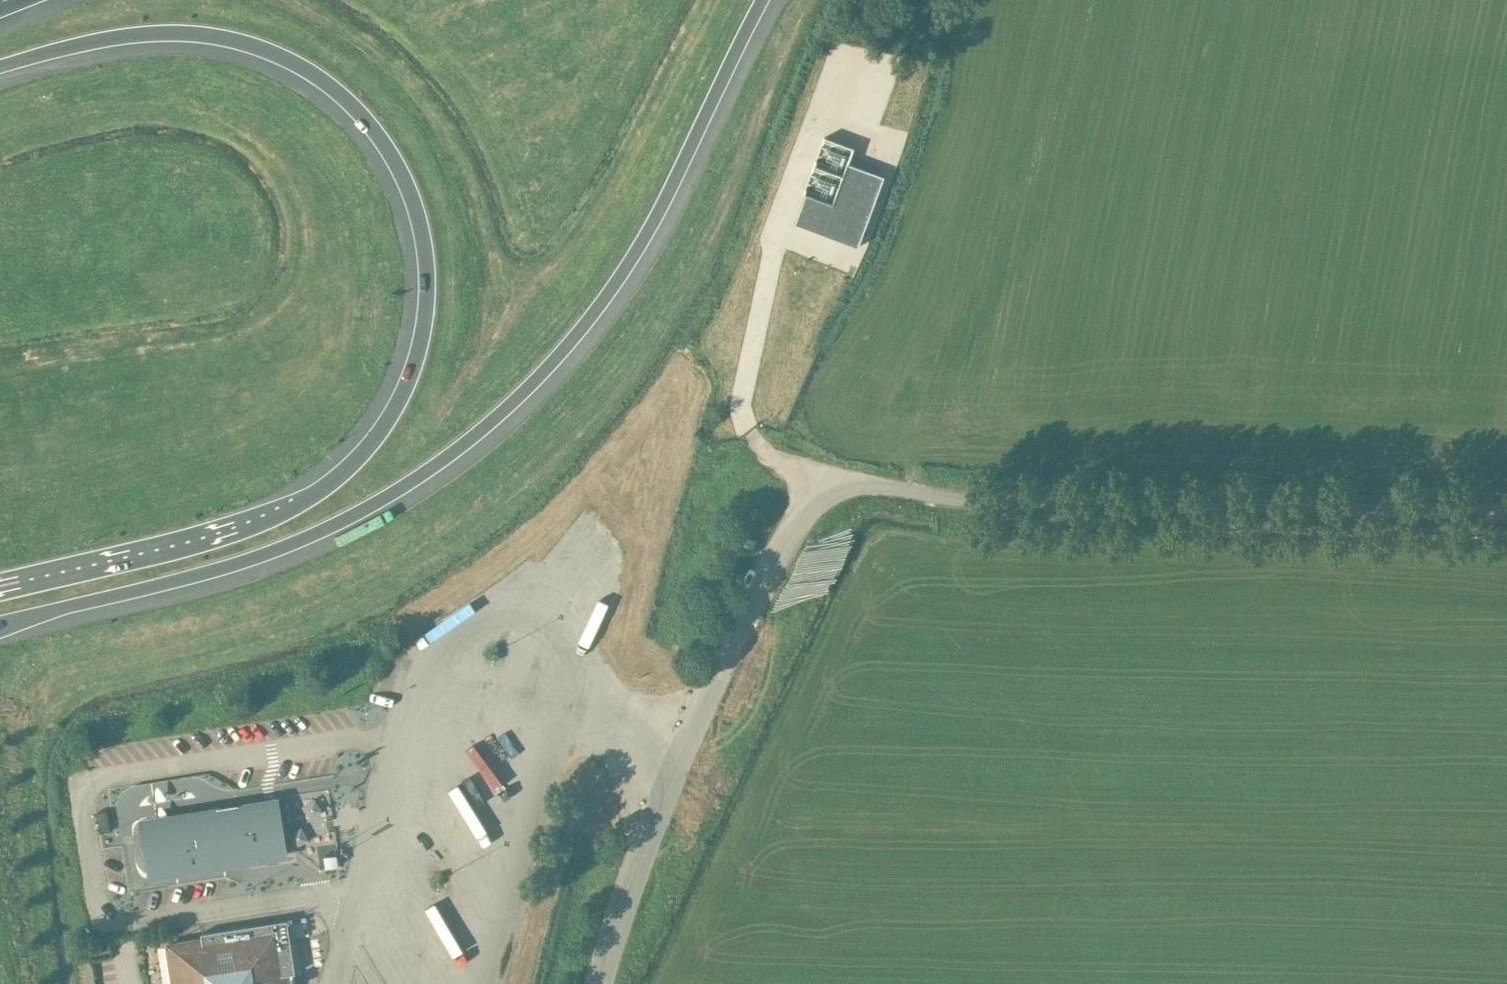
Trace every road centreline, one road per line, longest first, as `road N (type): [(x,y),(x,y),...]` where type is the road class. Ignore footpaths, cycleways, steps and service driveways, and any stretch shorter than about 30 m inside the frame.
road 1 (motorway): [(0,70),(122,40),(194,36),(248,43),(303,67),(391,154),(428,279),(422,347),(400,397),(329,489),(206,542),(0,587)]
road 2 (motorway): [(0,629),(242,568),(324,534),(421,477),(515,402),(601,306),(675,187),(763,0)]
road 3 (unclassified): [(1506,513),(965,501),(864,484),(810,502)]
road 4 (unclassified): [(602,983),(645,847),(698,725),(750,607),(810,502)]

